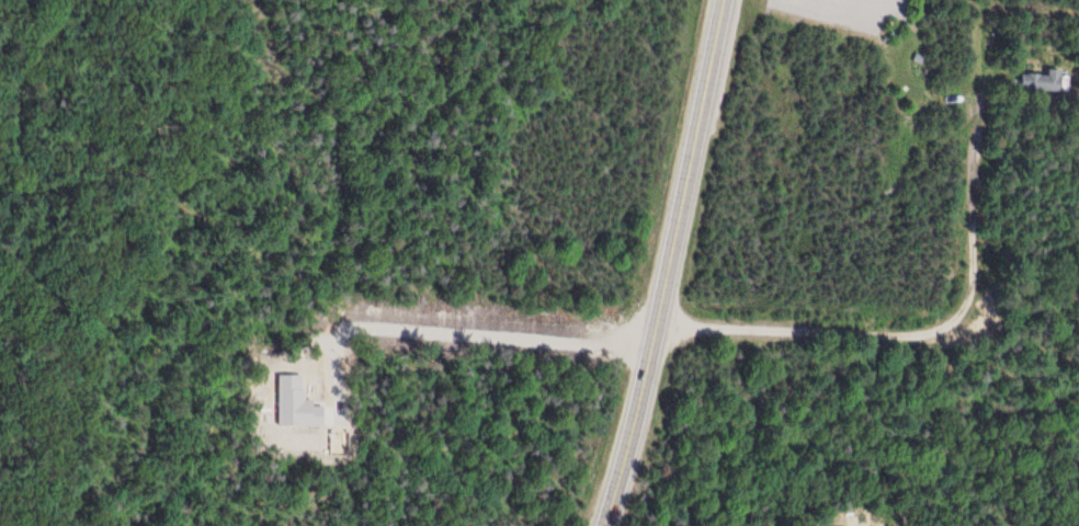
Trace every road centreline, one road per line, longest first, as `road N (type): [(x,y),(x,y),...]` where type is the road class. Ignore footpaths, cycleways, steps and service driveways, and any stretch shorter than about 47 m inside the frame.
road 1 (primary): [(587,525),(717,0)]

